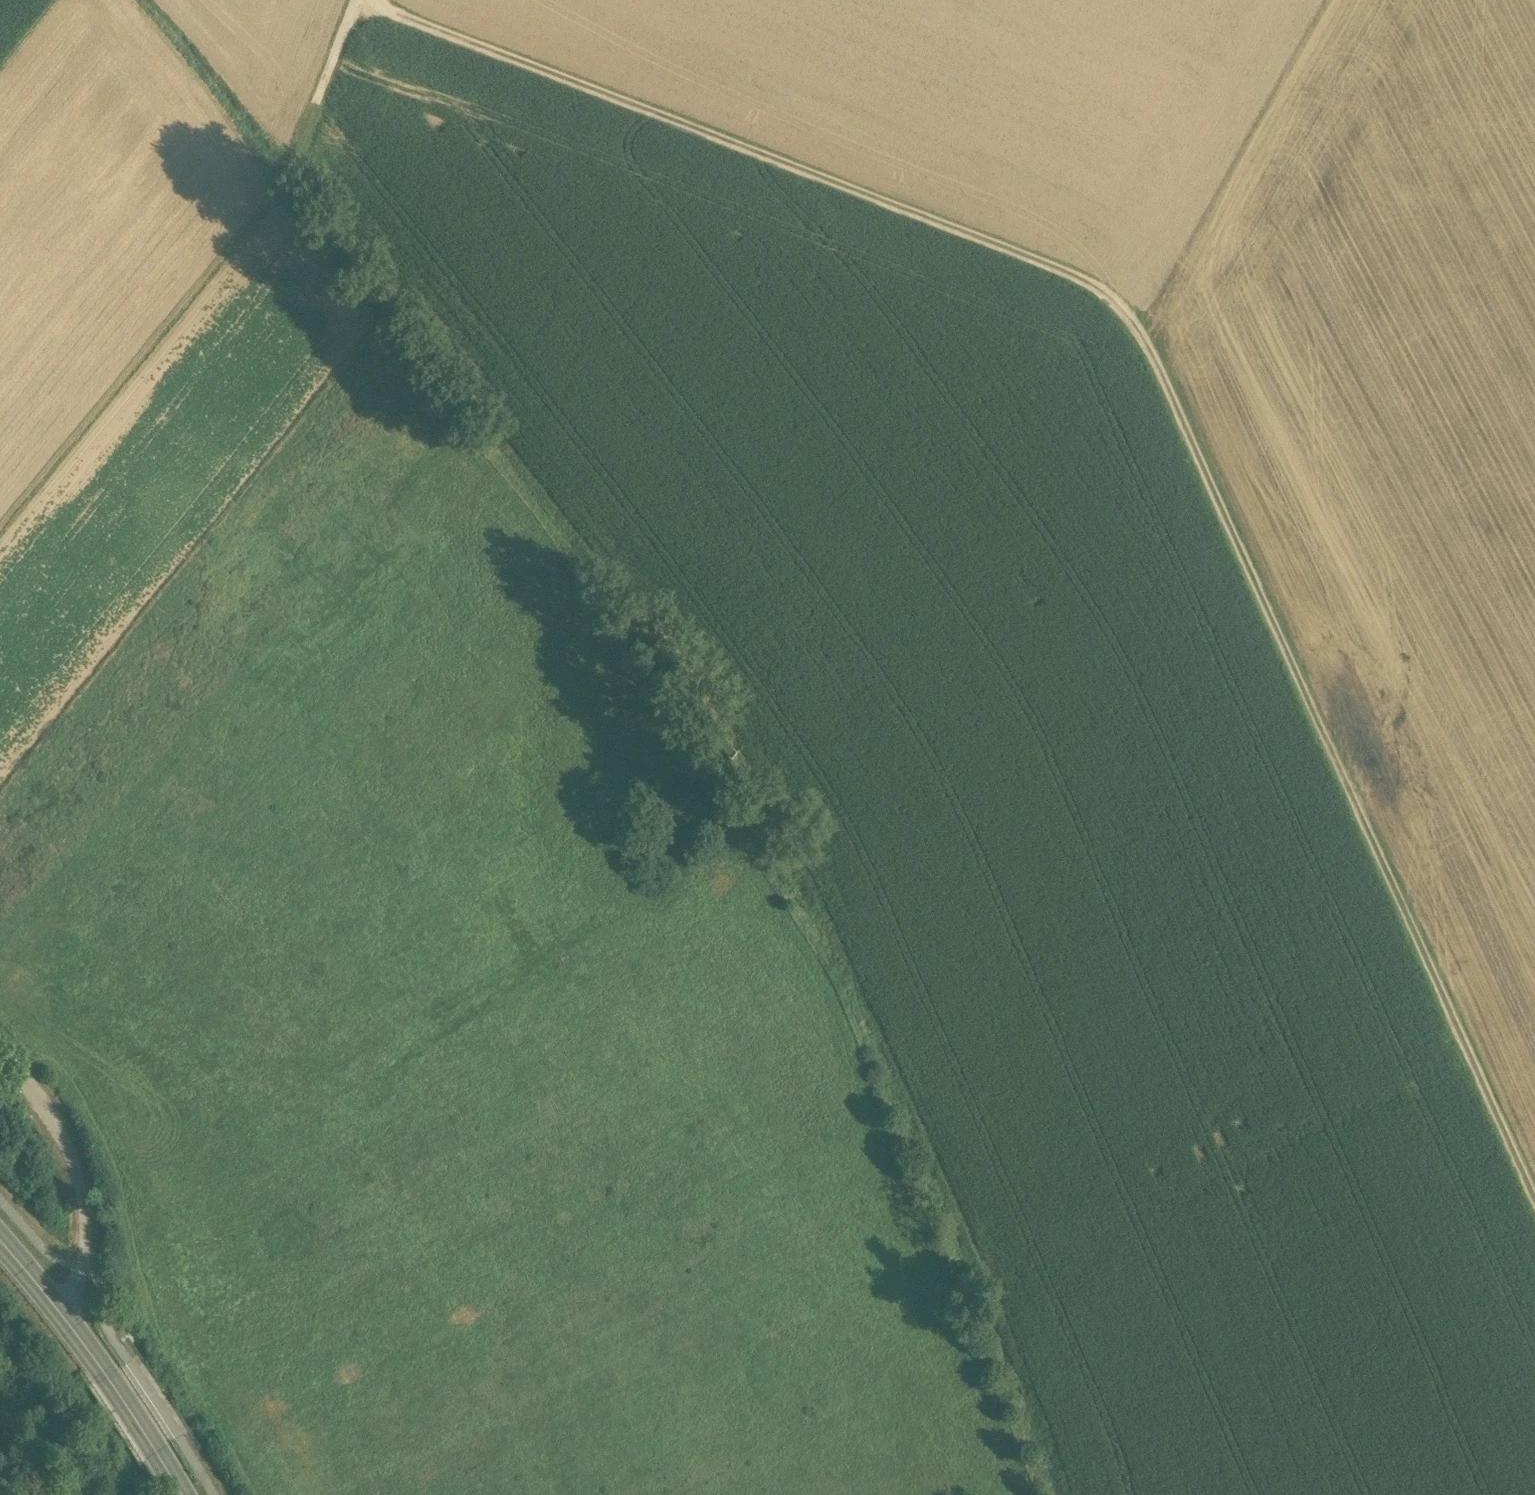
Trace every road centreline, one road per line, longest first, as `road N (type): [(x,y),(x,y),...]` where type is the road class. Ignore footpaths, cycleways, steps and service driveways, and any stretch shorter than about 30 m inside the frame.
road 1 (track): [(361,0),(1097,286),(1148,321),(1534,1187)]
road 2 (secondary): [(180,1494),(0,1243)]
road 3 (track): [(0,1056),(77,1166),(87,1226),(66,1327)]

